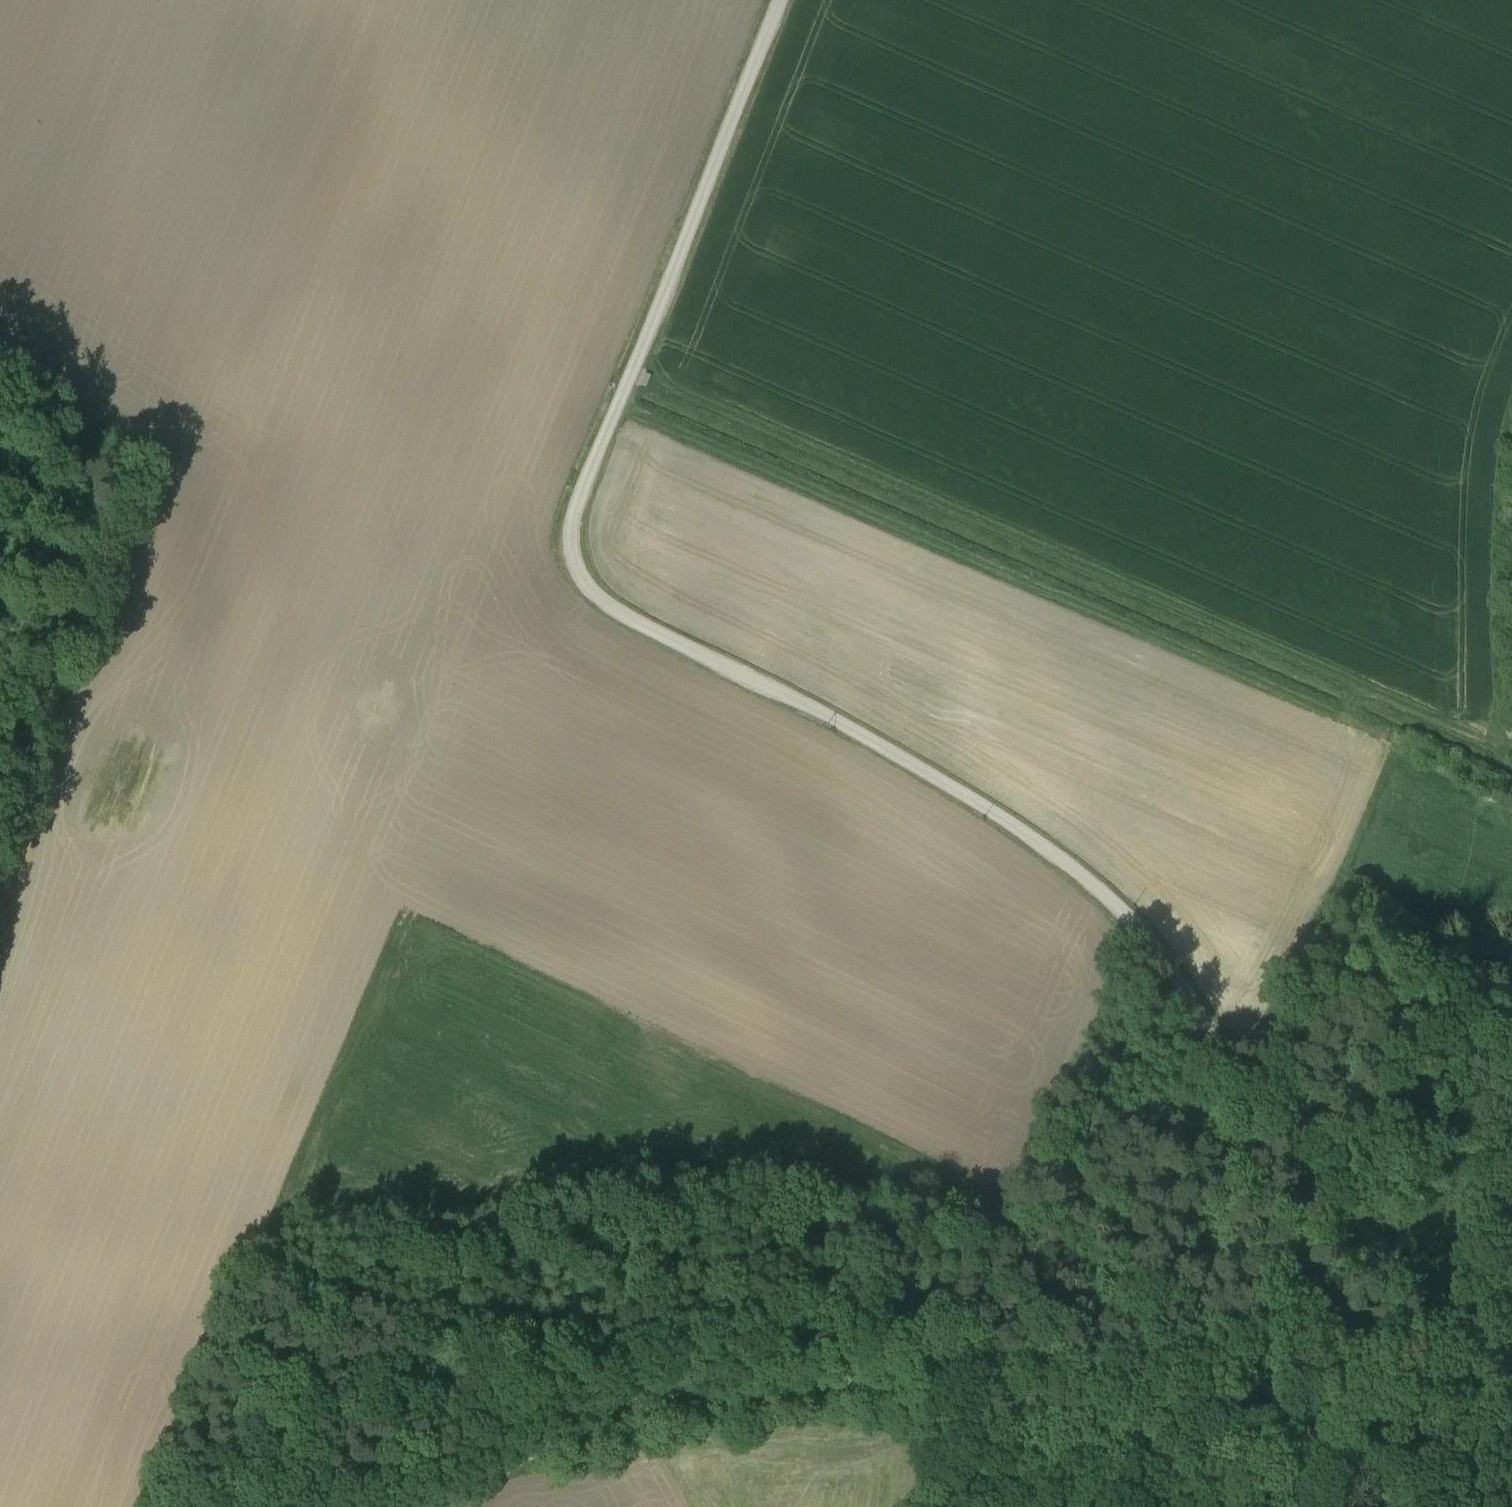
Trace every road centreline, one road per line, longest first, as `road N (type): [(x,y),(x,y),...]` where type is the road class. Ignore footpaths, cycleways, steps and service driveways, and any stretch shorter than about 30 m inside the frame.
road 1 (unclassified): [(1511,1386),(1301,1368),(794,1376),(600,1421),(413,1506)]

